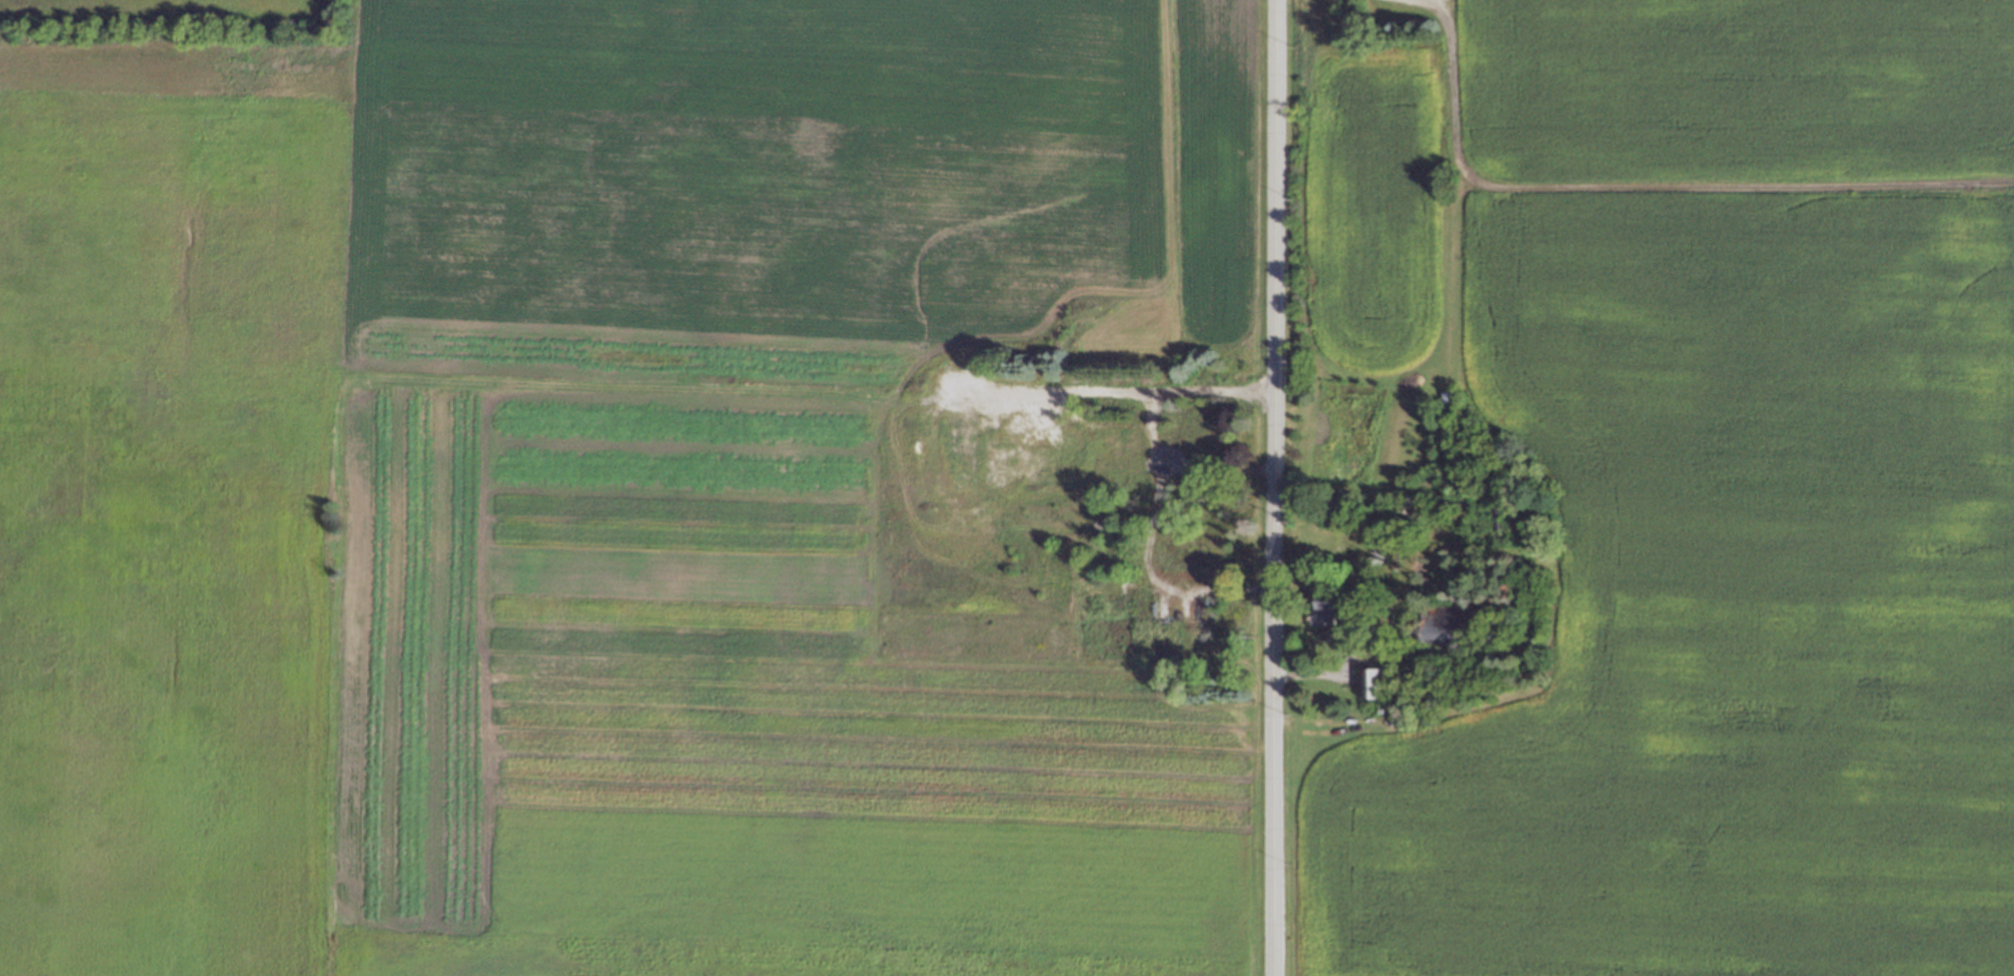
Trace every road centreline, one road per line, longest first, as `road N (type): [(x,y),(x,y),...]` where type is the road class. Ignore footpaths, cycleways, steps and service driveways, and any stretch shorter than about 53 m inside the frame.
road 1 (tertiary): [(1270,0),(1268,975)]

